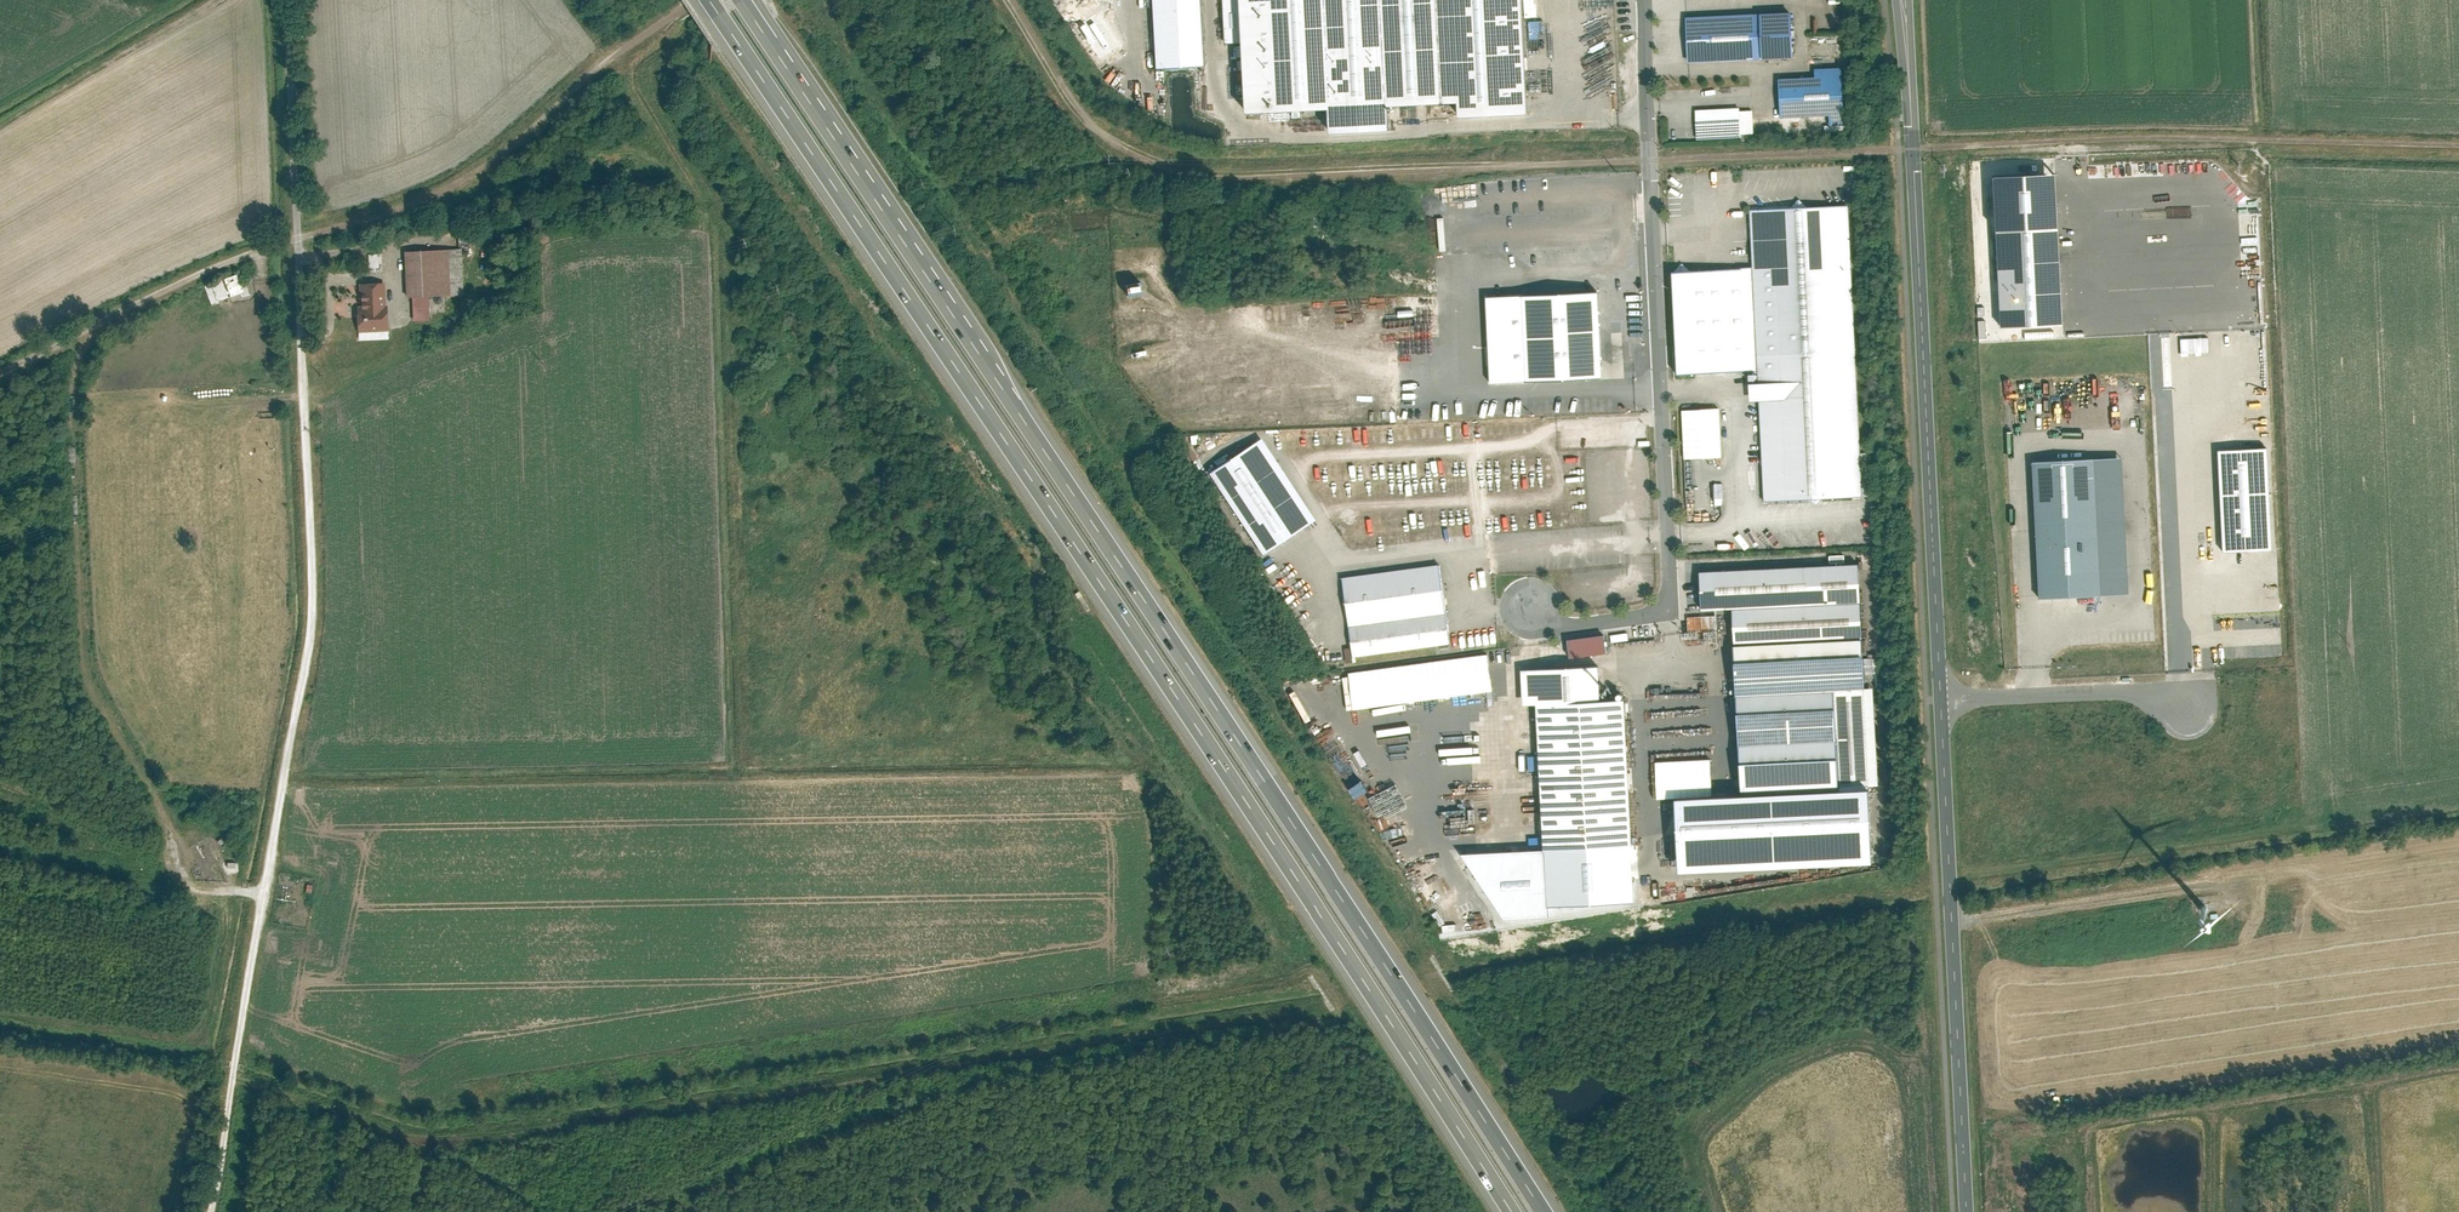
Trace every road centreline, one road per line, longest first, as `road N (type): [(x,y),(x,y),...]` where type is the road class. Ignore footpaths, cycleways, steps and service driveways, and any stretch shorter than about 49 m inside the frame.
road 1 (motorway): [(709,0),(1513,1211)]
road 2 (motorway): [(1544,1211),(770,43)]
road 3 (track): [(234,1085),(441,1137),(1285,1006),(1321,1014),(1364,1073),(1360,1185),(1369,1211)]
road 4 (track): [(303,396),(313,620),(210,1211)]
road 5 (unclassified): [(1643,0),(1670,610),(1563,627),(1527,622)]
road 6 (tertiary): [(1943,698),(1904,0)]
road 7 (tertiary): [(1967,1211),(1943,698)]
road 8 (unclassified): [(303,396),(288,0)]
road 9 (residential): [(1943,698),(2140,692),(2196,704)]
road 10 (track): [(2184,882),(1954,924)]

